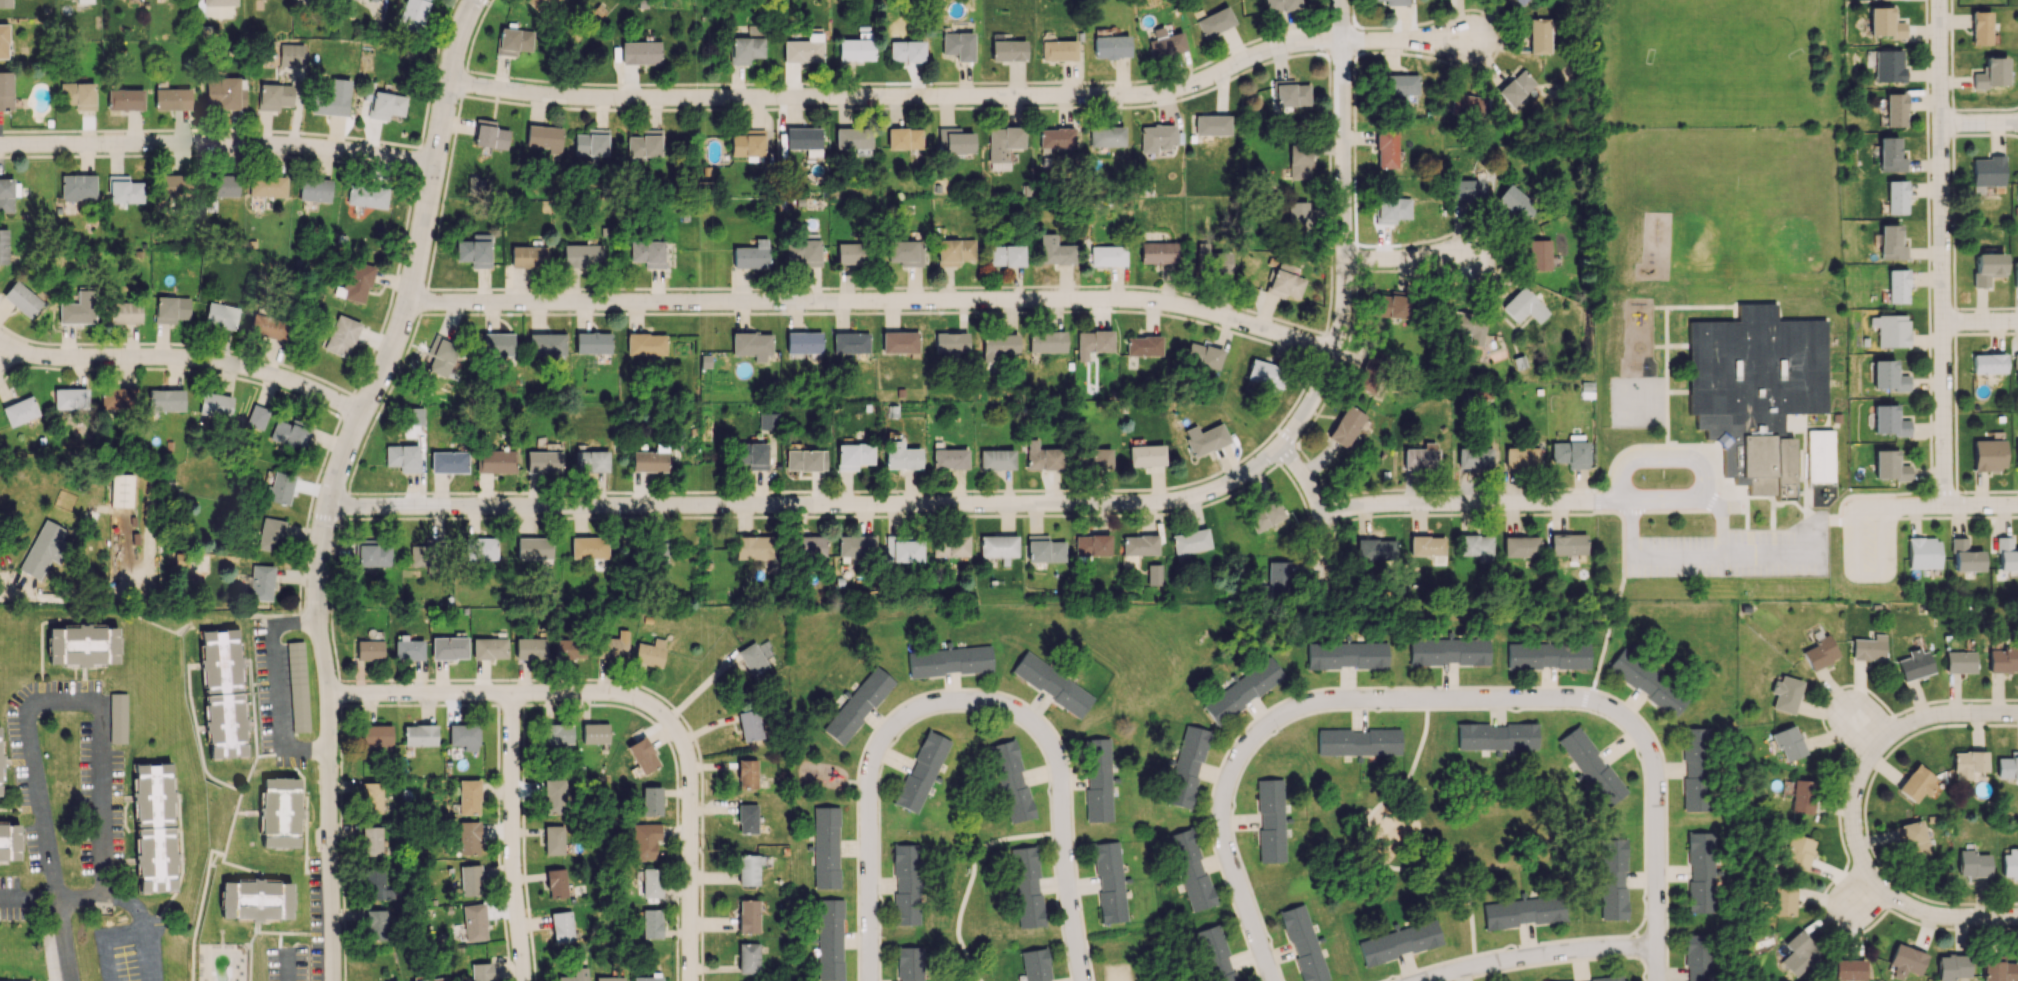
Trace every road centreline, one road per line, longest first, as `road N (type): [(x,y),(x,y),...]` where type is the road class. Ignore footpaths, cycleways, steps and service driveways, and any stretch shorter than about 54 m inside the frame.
road 1 (residential): [(1467,38),(1306,44),(1170,94),(562,99),(457,81)]
road 2 (tertiary): [(478,0),(448,114),(415,302),(330,502),(317,563),(330,694),(332,980)]
road 3 (residential): [(328,510),(1178,502),(1216,491),(1281,447)]
road 4 (residential): [(1338,361),(1239,323),(1135,299),(415,302)]
road 5 (residential): [(1943,505),(1940,0)]
road 6 (residential): [(1430,702),(1565,699),(1603,705),(1629,722),(1656,773),(1656,980)]
road 7 (residential): [(1281,447),(1338,361),(1345,316),(1339,0)]
road 8 (residential): [(330,694),(638,701),(682,736),(691,827)]
road 9 (residential): [(877,754),(900,721),(935,705),(999,706),(1045,735),(1055,750),(1080,980)]
road 10 (residential): [(437,170),(296,150),(0,148)]
road 11 (residential): [(364,416),(210,360),(41,356),(1,342)]
road 12 (residential): [(517,695),(524,980)]
road 13 (residential): [(1596,502),(1383,501),(1319,511)]
road 14 (residential): [(1418,980),(1508,958),(1656,948)]
road 15 (residential): [(32,752),(70,980)]
road 16 (residential): [(1231,779),(1260,735),(1305,709),(1430,702)]
road 17 (residential): [(2017,710),(1966,712),(1881,742),(1862,771),(1856,821)]
road 18 (residential): [(869,980),(877,754)]
road 19 (residential): [(1856,821),(1859,853),(1882,891),(1929,916),(2017,922)]
road 20 (residential): [(99,776),(100,893),(0,901)]
road 21 (residential): [(1272,980),(1222,831),(1231,779)]
road 22 (residential): [(32,752),(31,717),(45,704),(80,700),(96,707),(99,776)]
road 23 (residential): [(1324,594),(1319,511),(1306,477),(1281,447)]
road 24 (residential): [(691,827),(691,980)]
road 25 (residential): [(2017,505),(1884,506)]
road 26 (residential): [(1476,257),(1347,258)]

